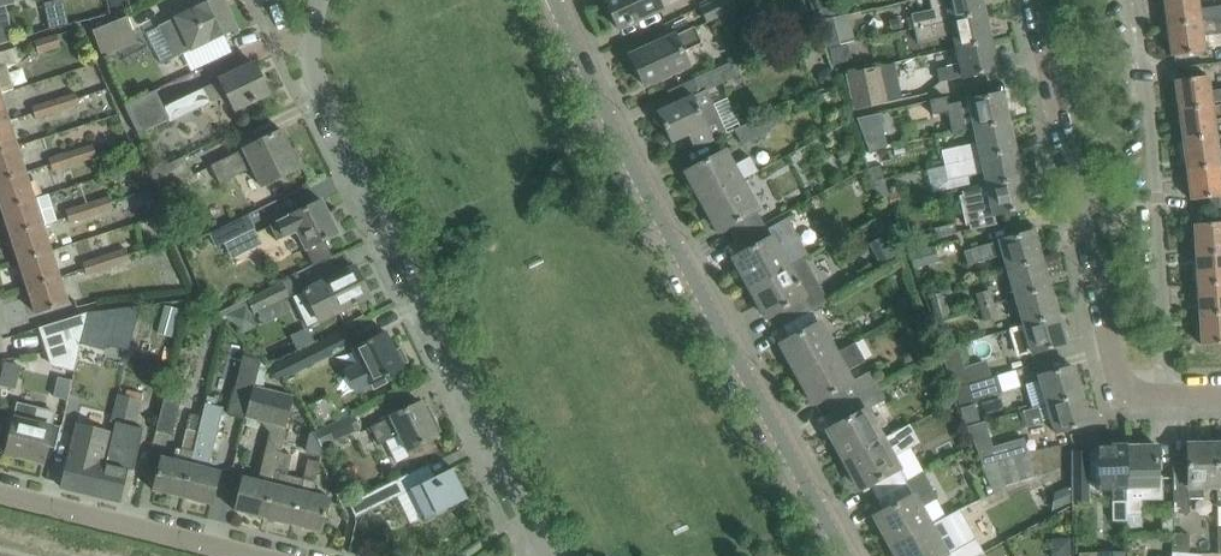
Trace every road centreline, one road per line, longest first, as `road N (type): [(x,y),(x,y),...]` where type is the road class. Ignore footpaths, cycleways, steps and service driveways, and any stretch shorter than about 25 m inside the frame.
road 1 (tertiary): [(845,555),(552,0)]
road 2 (tertiary): [(317,0),(308,48),(320,93),(546,555)]
road 3 (residential): [(1034,0),(1113,358),(1137,394),(1165,395)]
road 4 (residential): [(1134,0),(1153,133),(1165,395)]
road 5 (residential): [(252,555),(0,493)]

